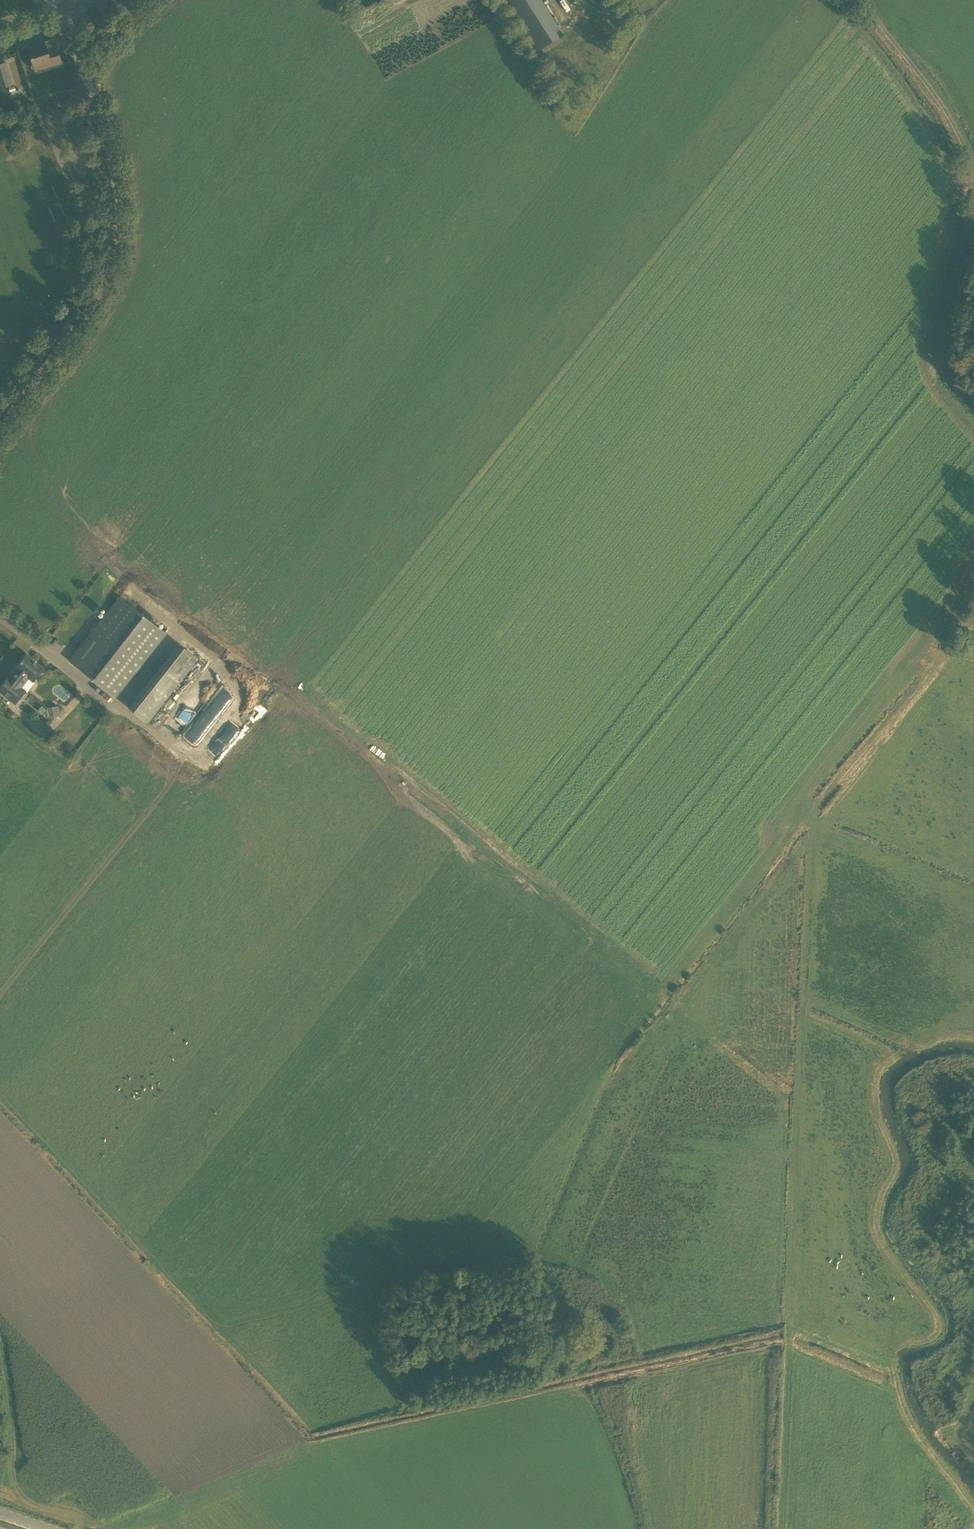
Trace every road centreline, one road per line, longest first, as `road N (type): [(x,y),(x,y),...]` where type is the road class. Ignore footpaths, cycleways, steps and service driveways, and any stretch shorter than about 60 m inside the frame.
road 1 (unclassified): [(0,434),(107,285),(117,256),(121,196),(92,86)]
road 2 (track): [(973,586),(931,674),(818,805)]
road 3 (track): [(973,170),(927,88),(861,0)]
road 4 (track): [(973,218),(941,349),(942,364),(973,405)]

